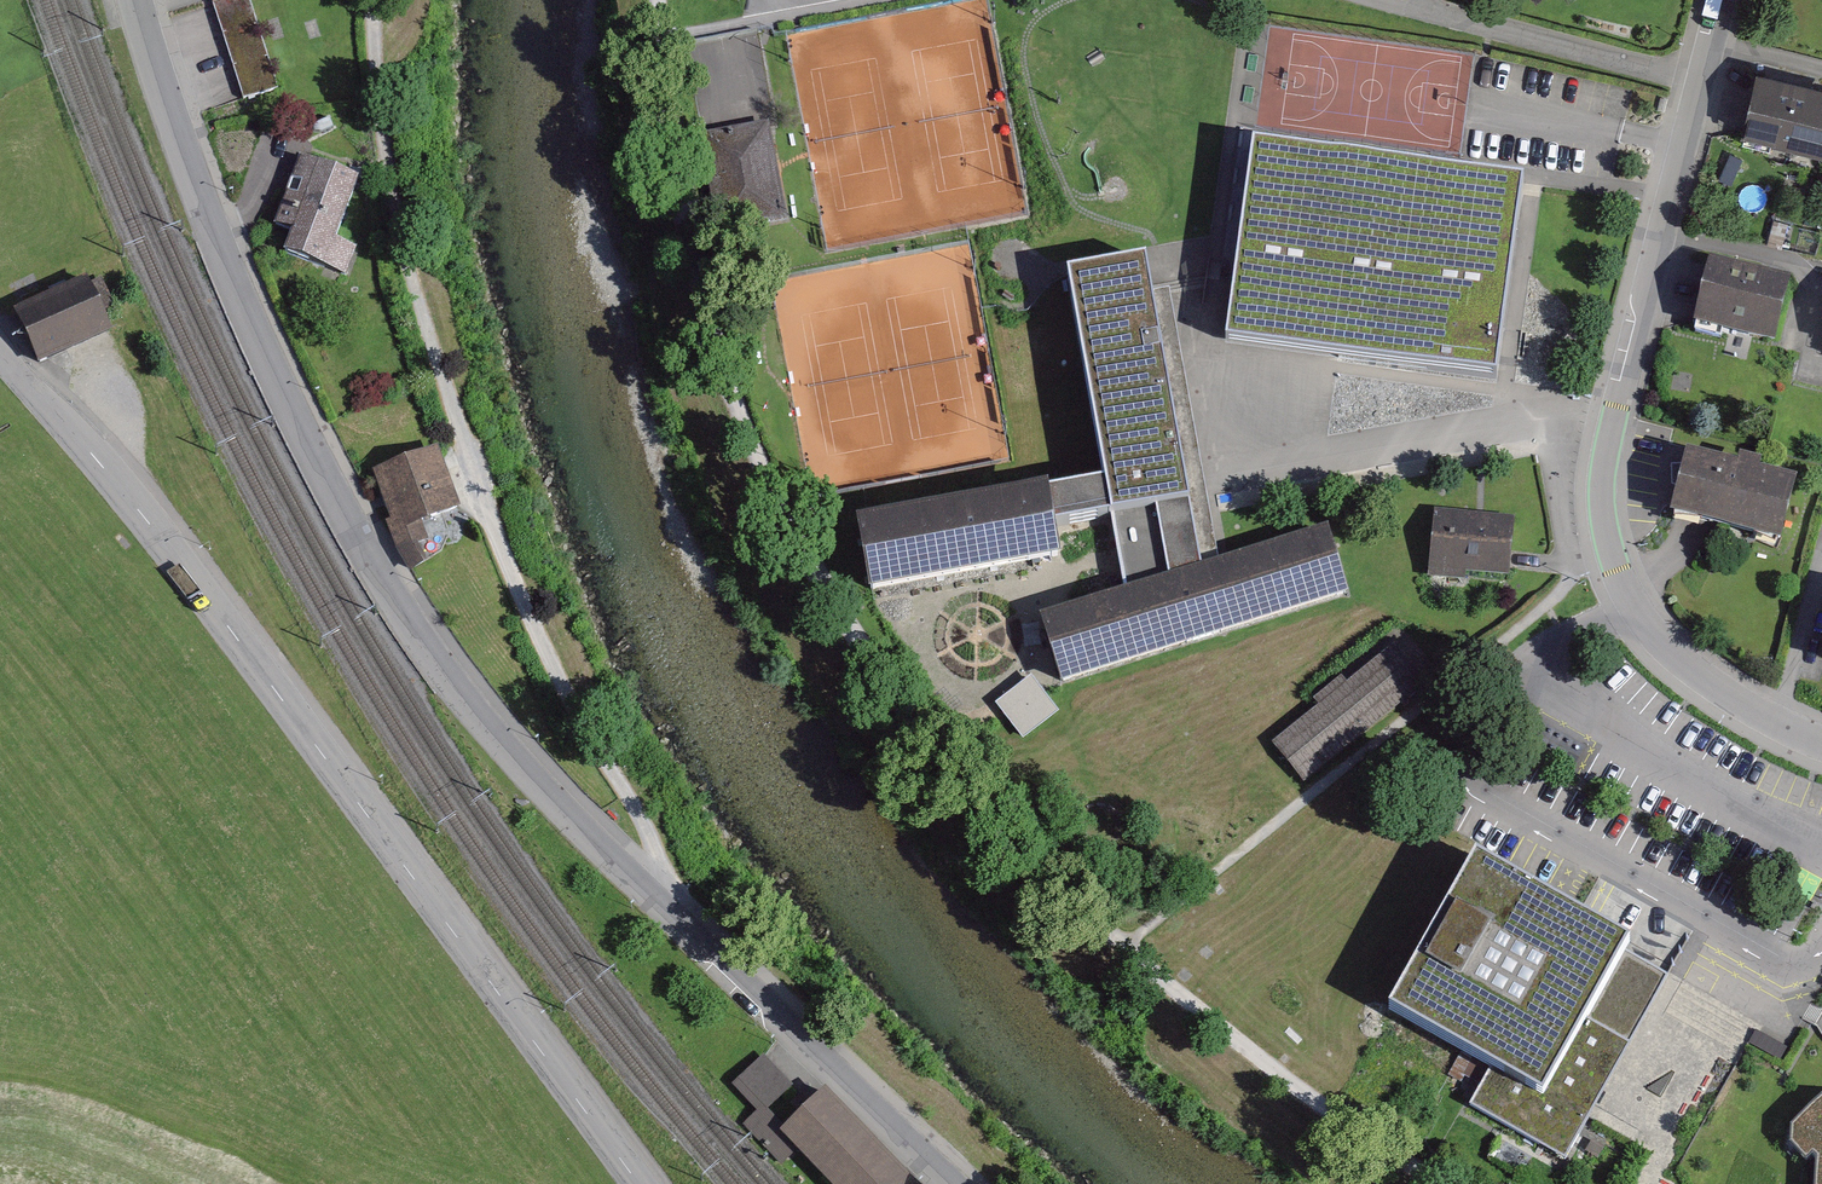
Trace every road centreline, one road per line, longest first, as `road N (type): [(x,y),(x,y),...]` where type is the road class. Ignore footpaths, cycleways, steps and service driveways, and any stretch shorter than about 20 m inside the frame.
road 1 (track): [(1456,1183),(1350,1125),(1226,1035),(1127,945),(951,754),(798,540),(746,430),(704,300),(661,0)]
road 2 (residential): [(954,1183),(569,814),(410,623),(287,398),(179,146),(133,0)]
road 3 (unclassified): [(0,347),(144,516),(643,1183)]
road 4 (track): [(374,0),(390,169),(417,293),(529,610),(652,834),(662,904)]
road 5 (residential): [(1821,744),(1738,702),(1665,645),(1636,609),(1607,545),(1609,439),(1703,82)]
road 6 (residential): [(1703,82),(1421,12),(1424,0)]

